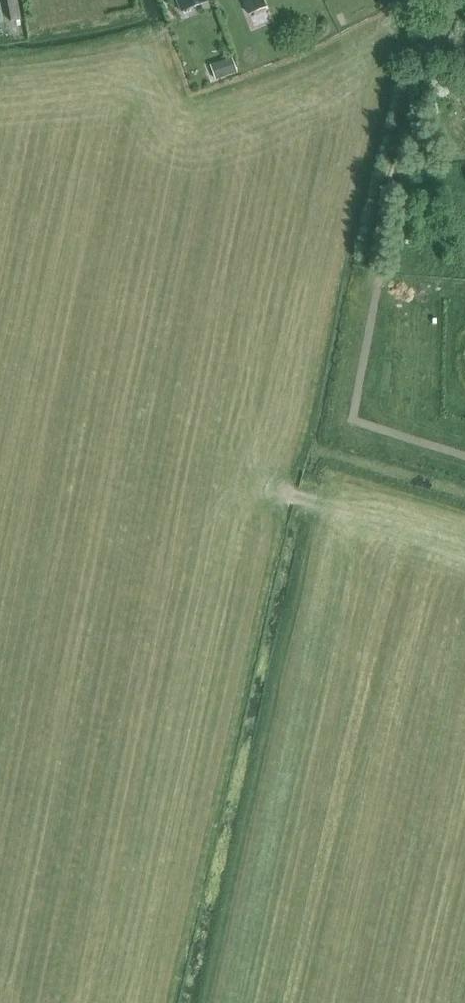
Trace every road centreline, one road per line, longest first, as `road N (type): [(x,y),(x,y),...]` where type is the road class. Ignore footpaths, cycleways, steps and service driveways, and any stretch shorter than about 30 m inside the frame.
road 1 (track): [(277,496),(464,544)]

